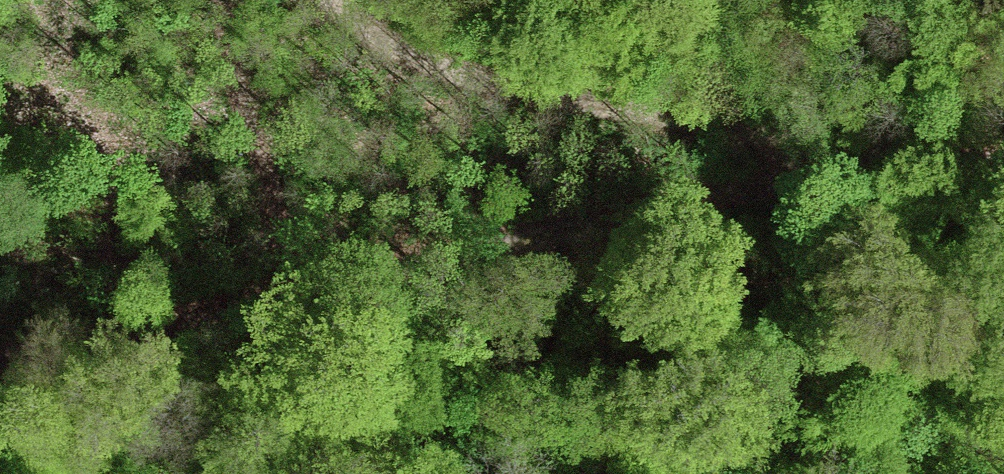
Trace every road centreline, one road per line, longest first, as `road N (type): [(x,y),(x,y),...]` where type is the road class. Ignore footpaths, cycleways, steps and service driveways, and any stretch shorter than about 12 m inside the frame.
road 1 (track): [(0,307),(306,242),(752,102)]
road 2 (track): [(1003,123),(752,102),(499,53),(435,29),(403,0)]

